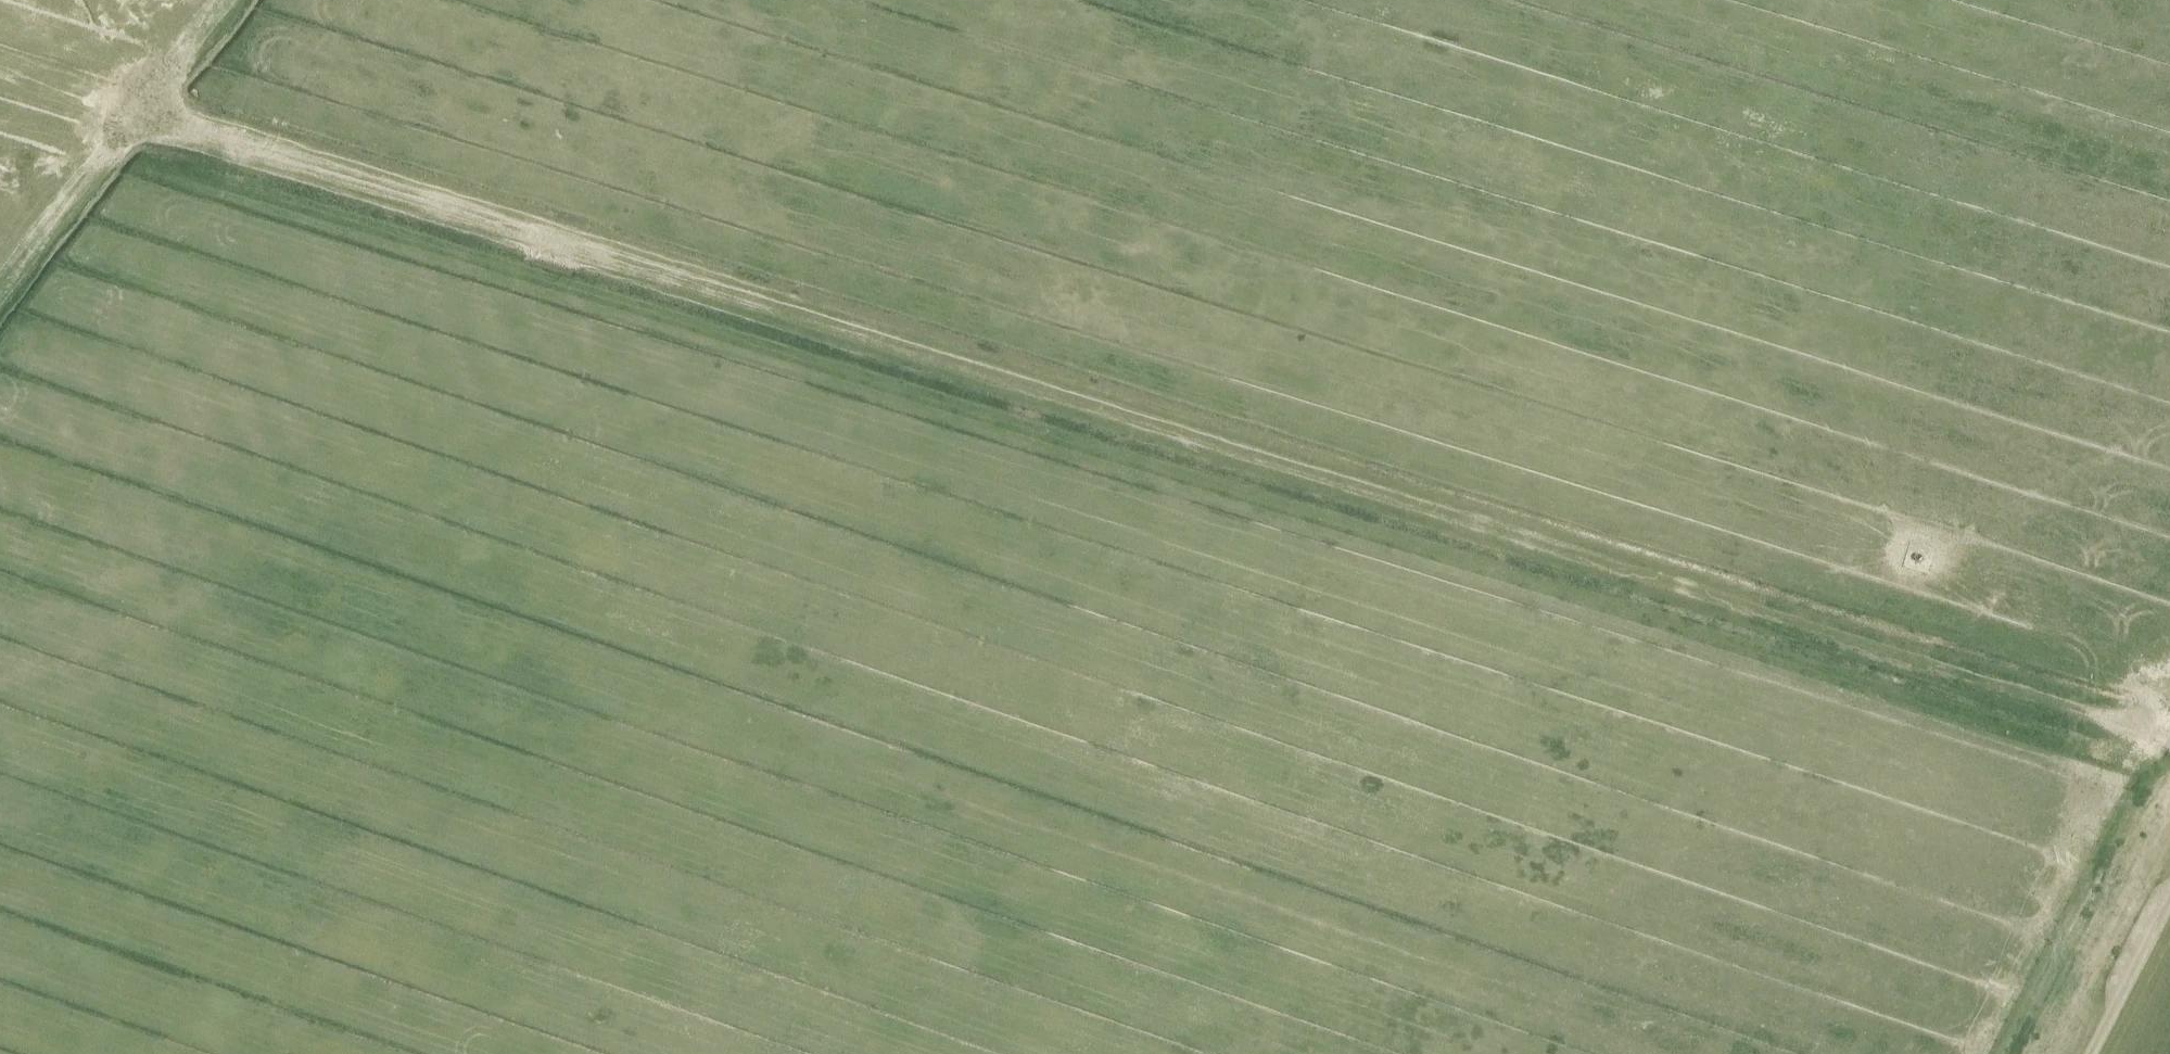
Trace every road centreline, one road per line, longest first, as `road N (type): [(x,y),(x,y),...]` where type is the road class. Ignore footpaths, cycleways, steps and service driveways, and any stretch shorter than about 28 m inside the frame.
road 1 (track): [(2094,1053),(2169,907)]

